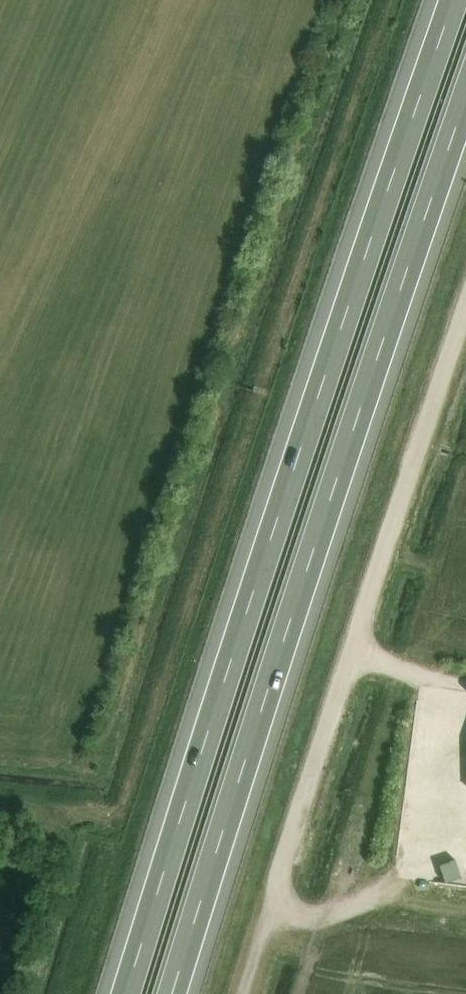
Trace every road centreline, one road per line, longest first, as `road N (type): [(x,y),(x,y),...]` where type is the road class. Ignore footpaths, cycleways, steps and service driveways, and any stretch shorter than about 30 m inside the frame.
road 1 (motorway): [(456,0),(130,993)]
road 2 (motorway): [(176,993),(465,103)]
road 3 (track): [(465,320),(249,993)]

